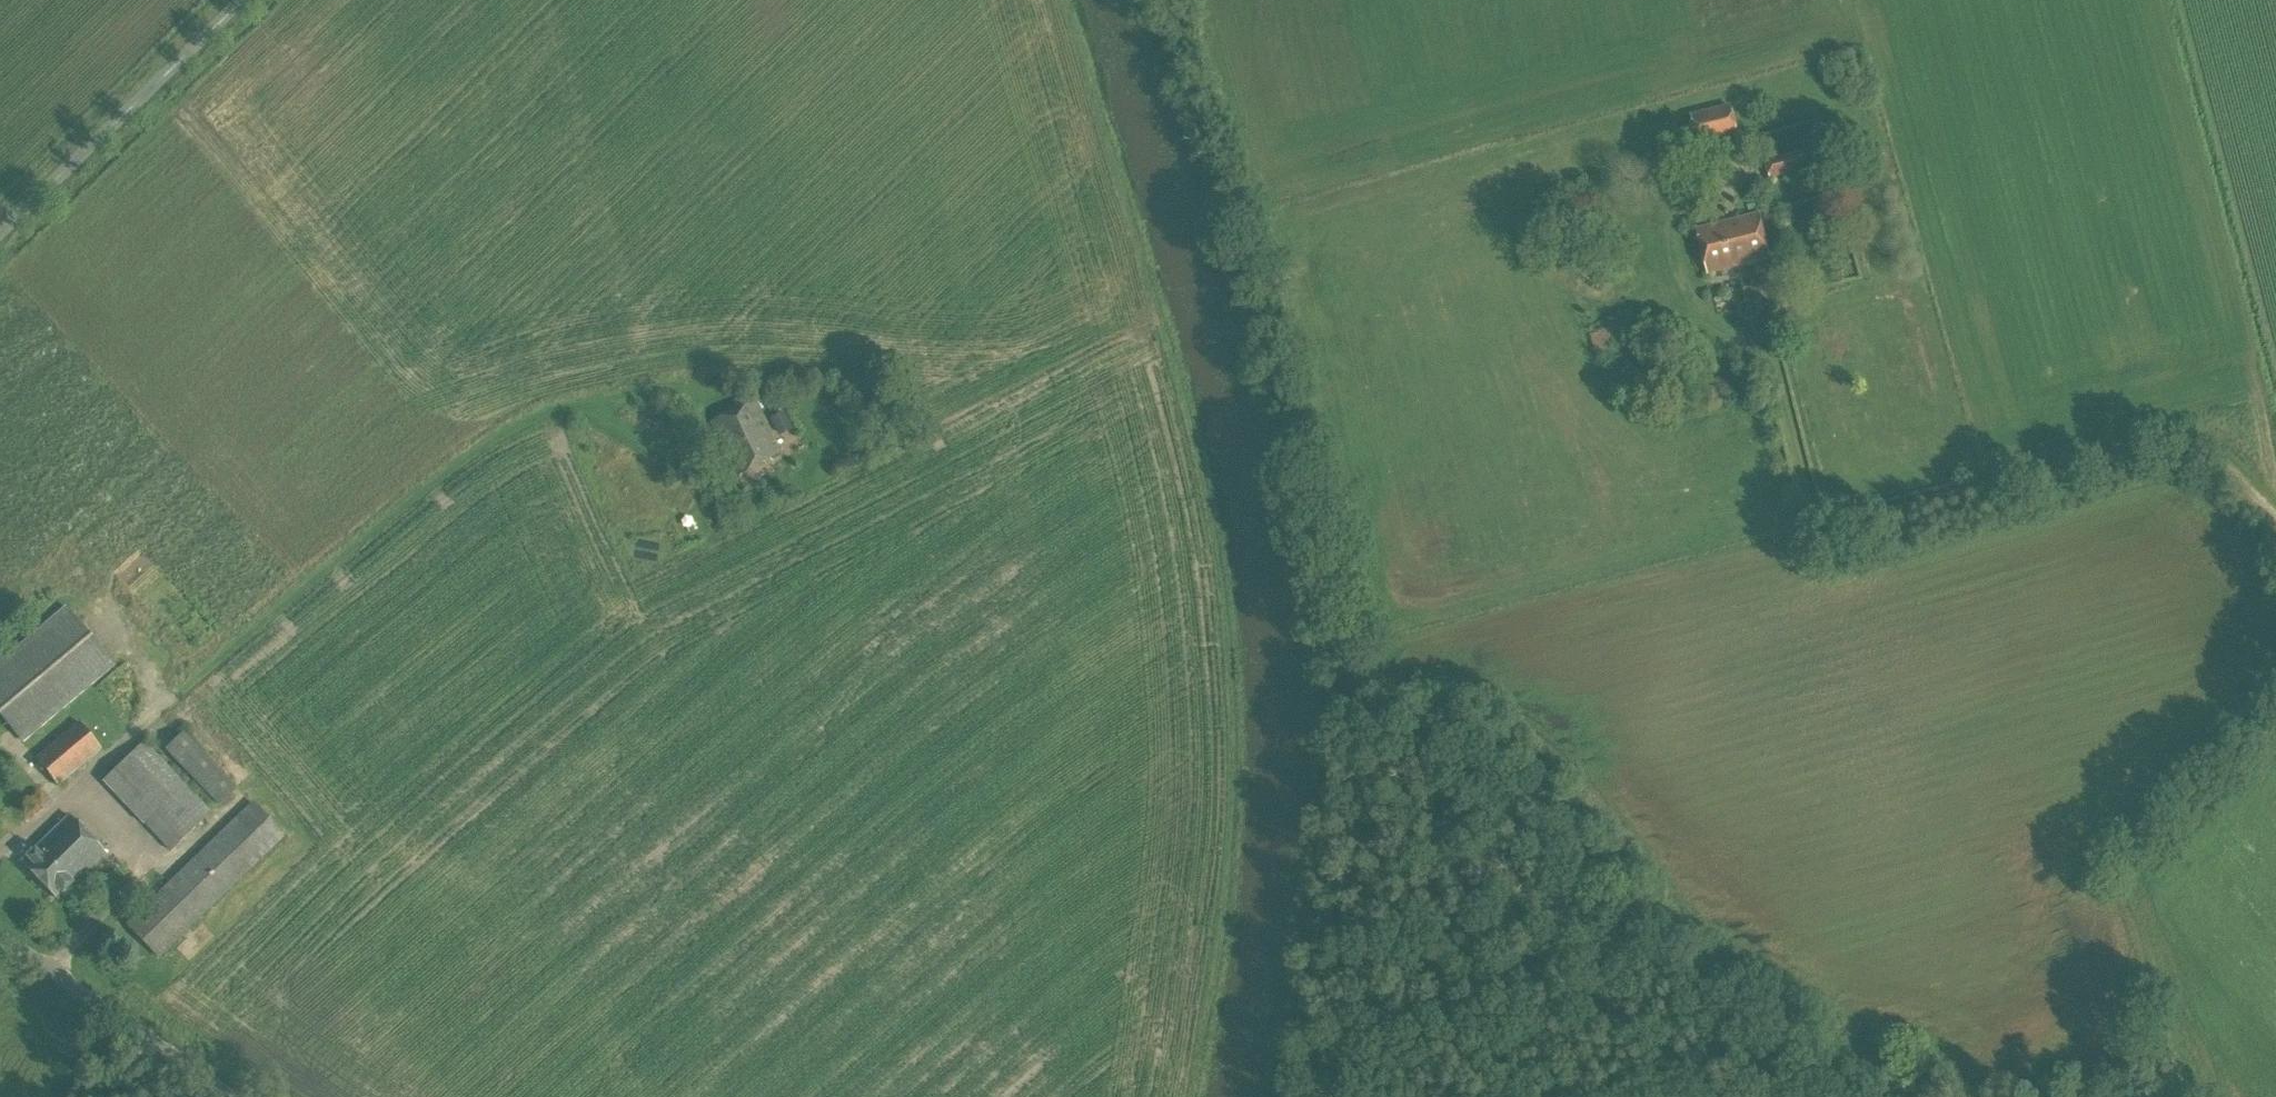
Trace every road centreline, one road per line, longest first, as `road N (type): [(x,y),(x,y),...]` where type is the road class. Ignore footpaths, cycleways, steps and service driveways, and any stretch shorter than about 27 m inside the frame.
road 1 (unclassified): [(0,242),(255,0)]
road 2 (unclassified): [(200,1096),(0,956)]

